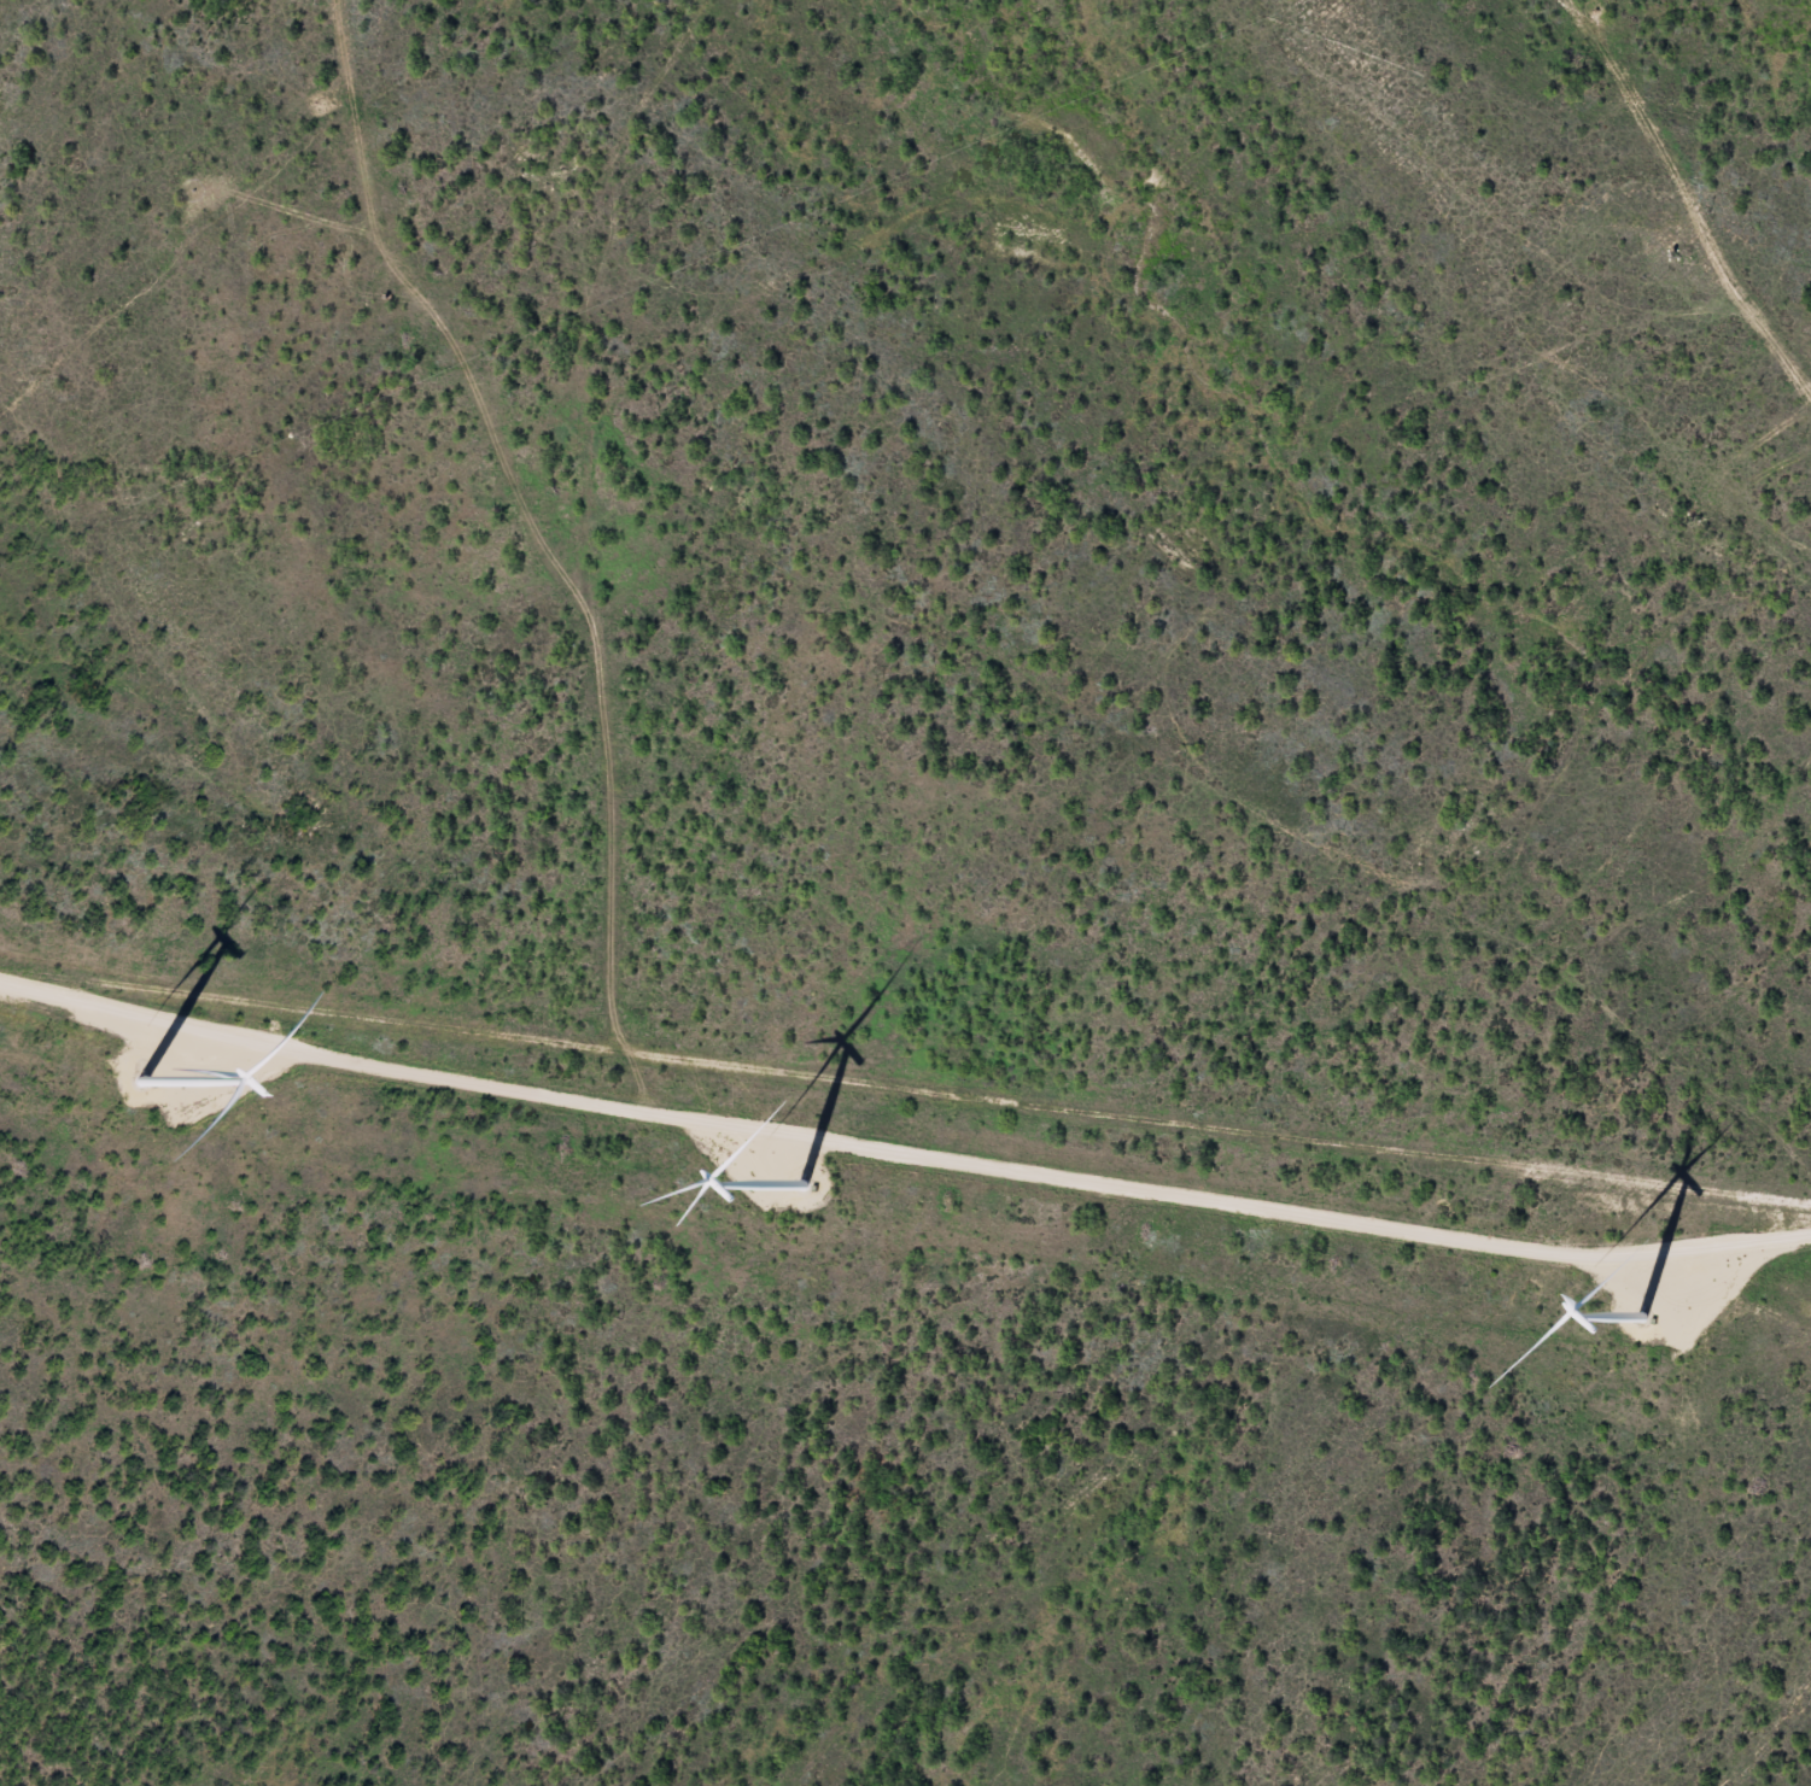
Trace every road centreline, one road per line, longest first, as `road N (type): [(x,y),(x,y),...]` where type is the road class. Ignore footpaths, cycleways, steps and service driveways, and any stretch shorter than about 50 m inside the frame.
road 1 (residential): [(0,967),(1810,1214)]
road 2 (residential): [(1611,0),(1667,151),(1810,344)]

